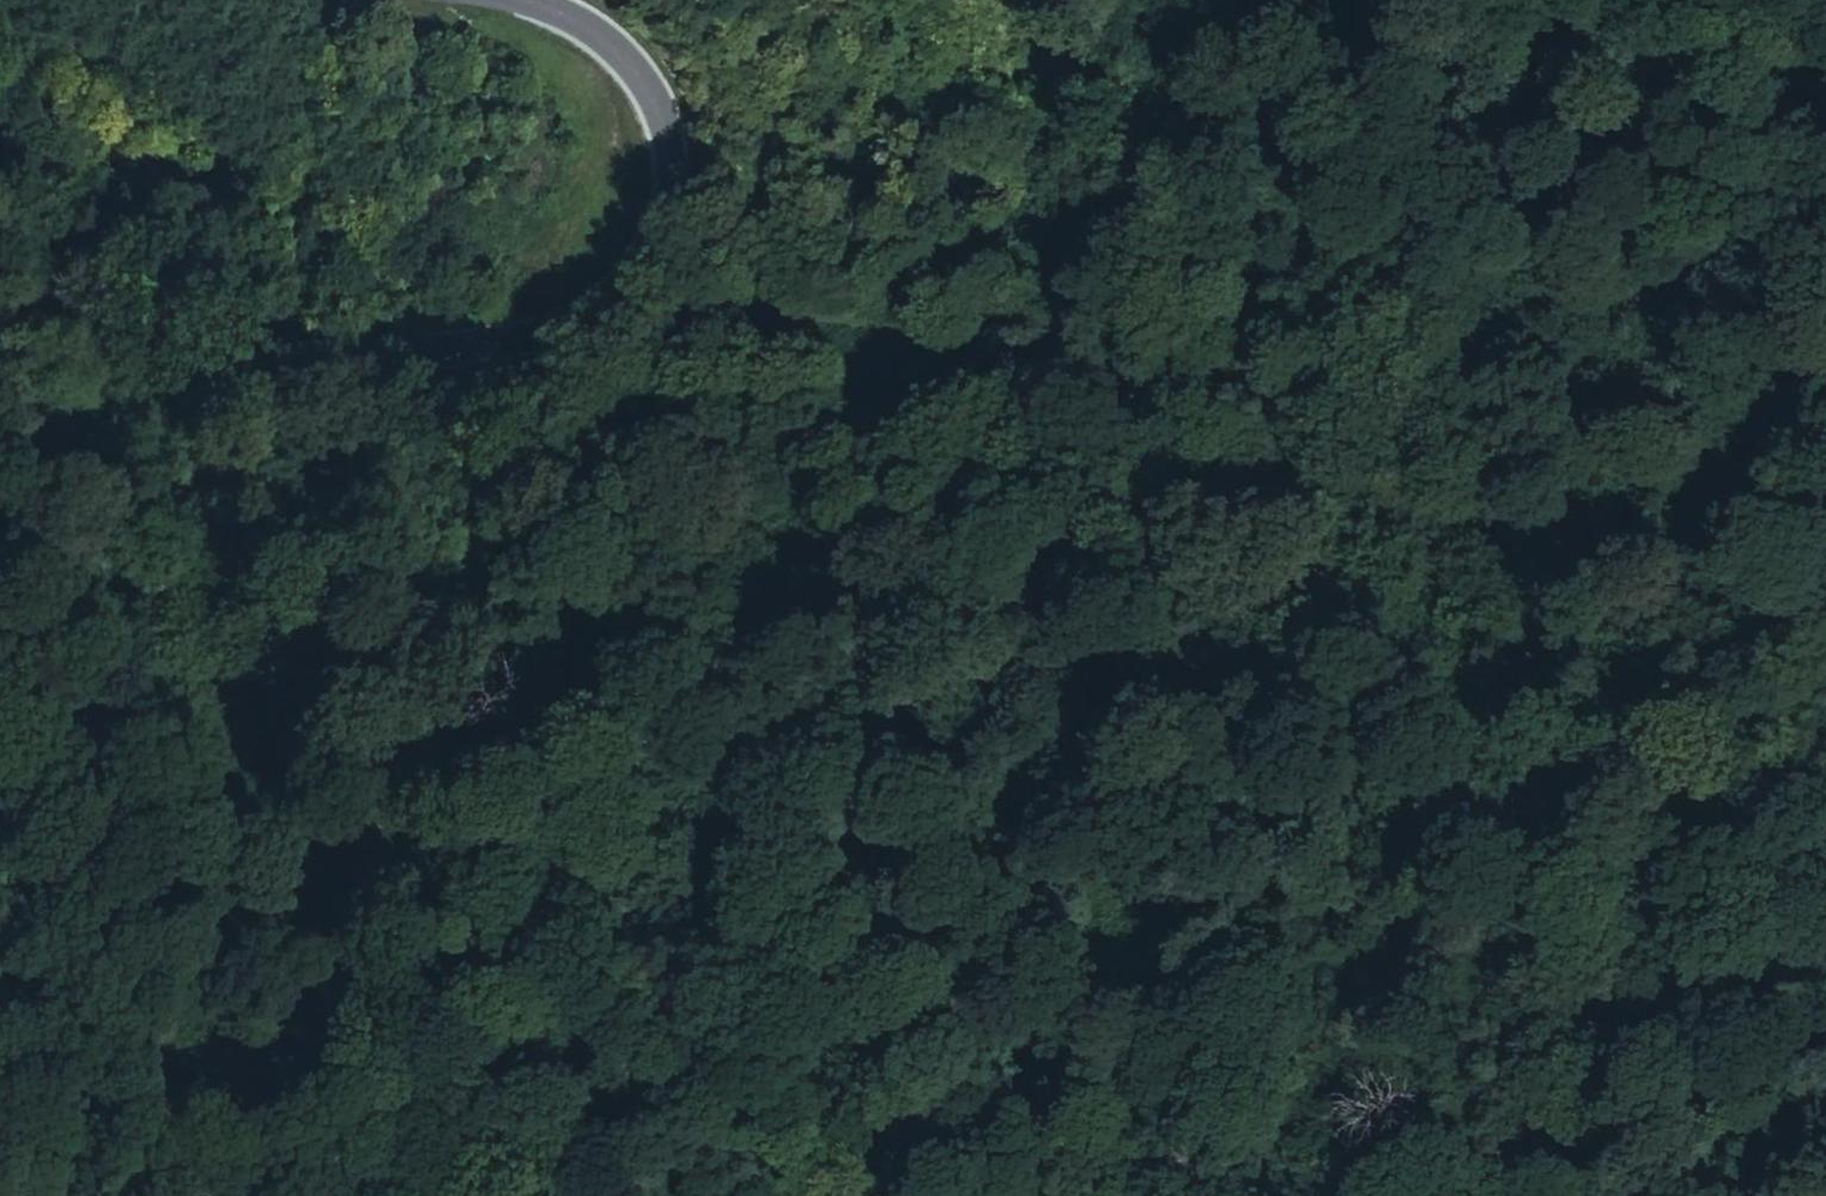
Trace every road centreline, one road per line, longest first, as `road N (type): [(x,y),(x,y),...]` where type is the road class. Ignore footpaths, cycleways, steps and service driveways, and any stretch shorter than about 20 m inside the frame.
road 1 (tertiary): [(525,0),(606,42),(646,83),(664,126),(660,241),(622,290),(560,328),(502,347),(431,355),(0,335)]

